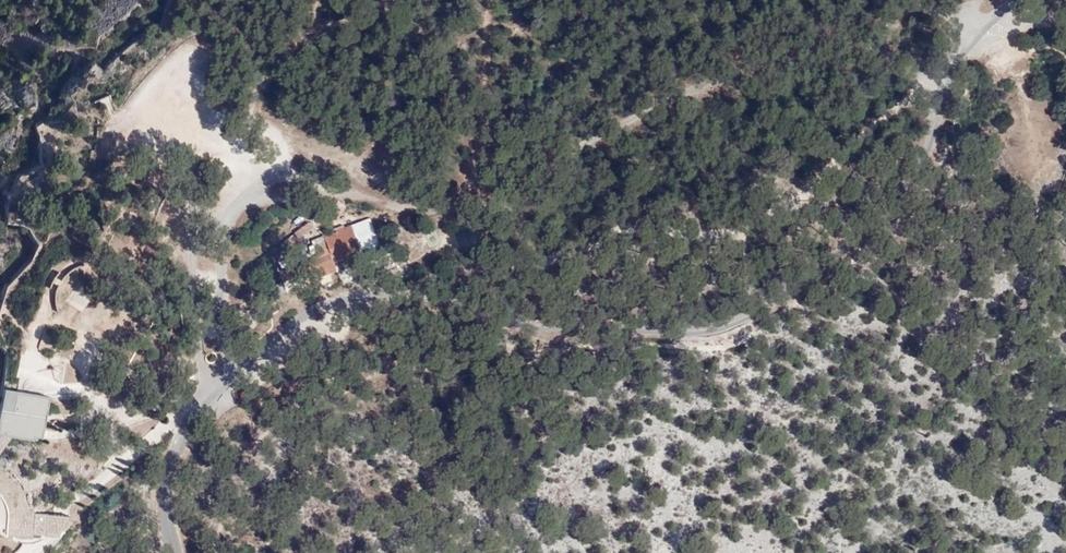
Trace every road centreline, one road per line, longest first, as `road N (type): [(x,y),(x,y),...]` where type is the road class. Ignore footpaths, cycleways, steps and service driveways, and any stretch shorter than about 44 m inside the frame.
road 1 (unclassified): [(177,552),(165,504),(189,416),(221,381),(301,326),(365,290),(406,286),(538,324),(731,322),(890,206),(924,155),(972,46),(990,29)]
road 2 (track): [(972,46),(915,52),(822,37),(780,46),(666,96),(496,199),(462,207),(389,209),(293,176),(248,196)]

